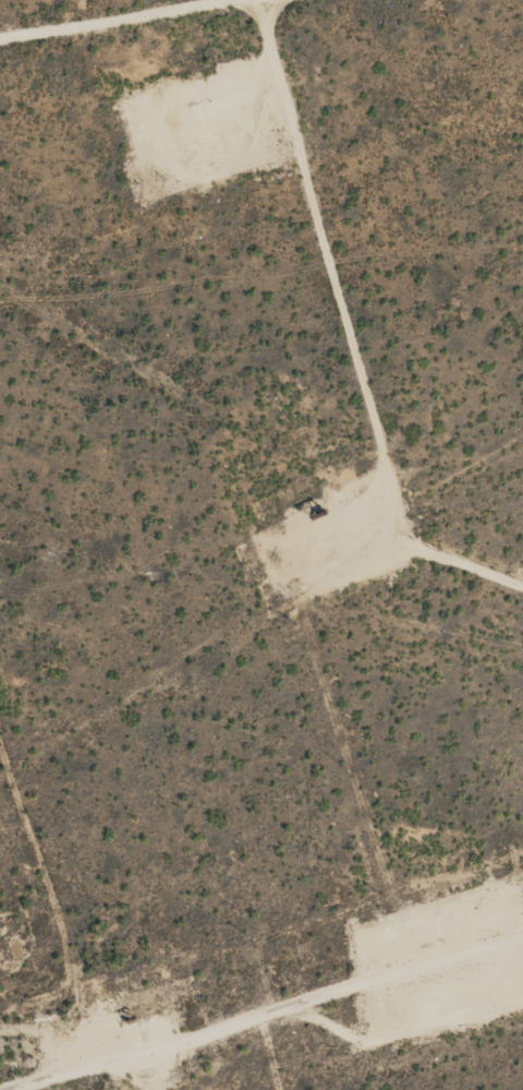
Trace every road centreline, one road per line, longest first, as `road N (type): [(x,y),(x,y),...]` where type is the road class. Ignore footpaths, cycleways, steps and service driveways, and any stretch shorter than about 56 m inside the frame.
road 1 (track): [(522,933),(0,1086)]
road 2 (track): [(270,0),(0,47)]

